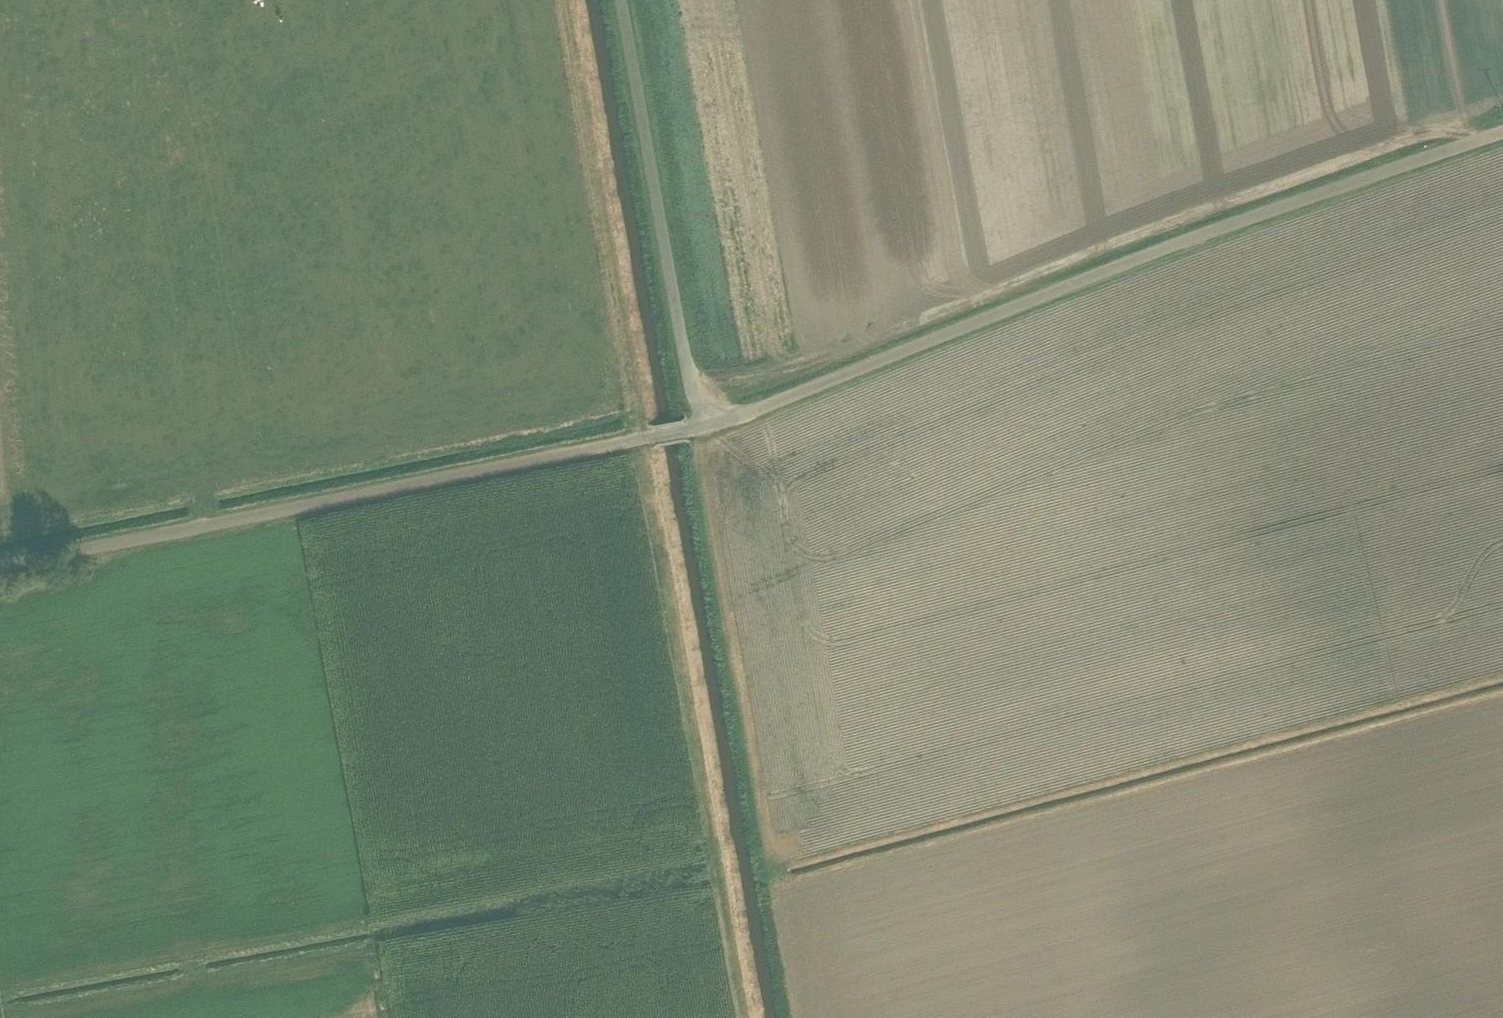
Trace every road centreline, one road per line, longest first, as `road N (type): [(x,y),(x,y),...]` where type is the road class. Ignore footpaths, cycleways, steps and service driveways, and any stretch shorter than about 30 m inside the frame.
road 1 (track): [(1502,127),(1242,215),(705,425)]
road 2 (track): [(642,439),(0,568)]
road 3 (track): [(642,439),(563,0)]
road 4 (track): [(705,425),(693,404),(622,0)]

